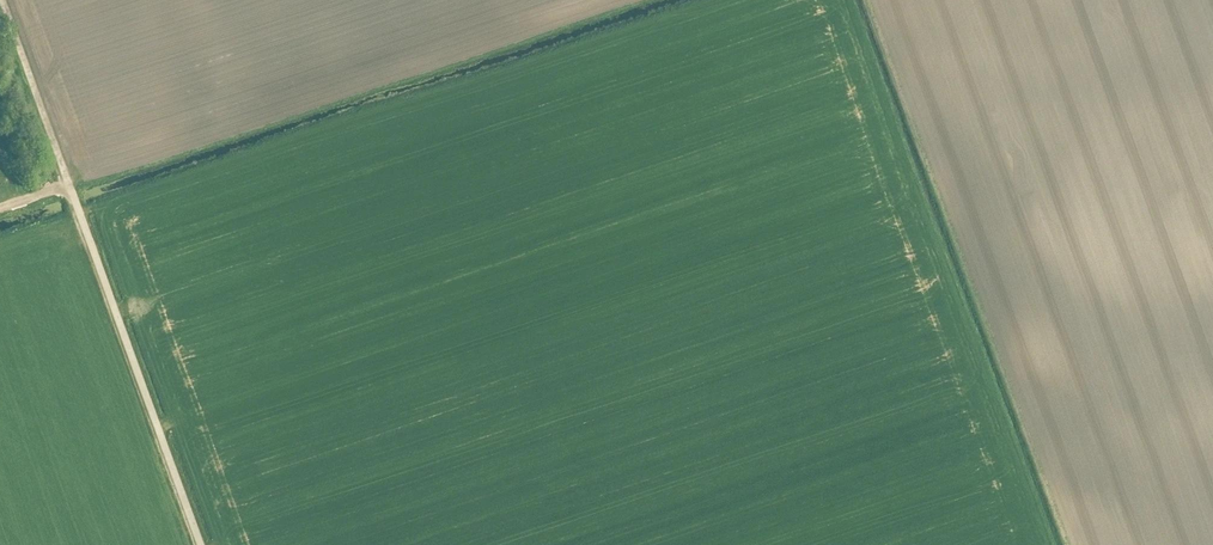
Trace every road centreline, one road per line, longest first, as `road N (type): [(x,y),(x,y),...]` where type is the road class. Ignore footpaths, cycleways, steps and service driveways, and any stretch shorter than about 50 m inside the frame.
road 1 (track): [(199,544),(1,0)]

